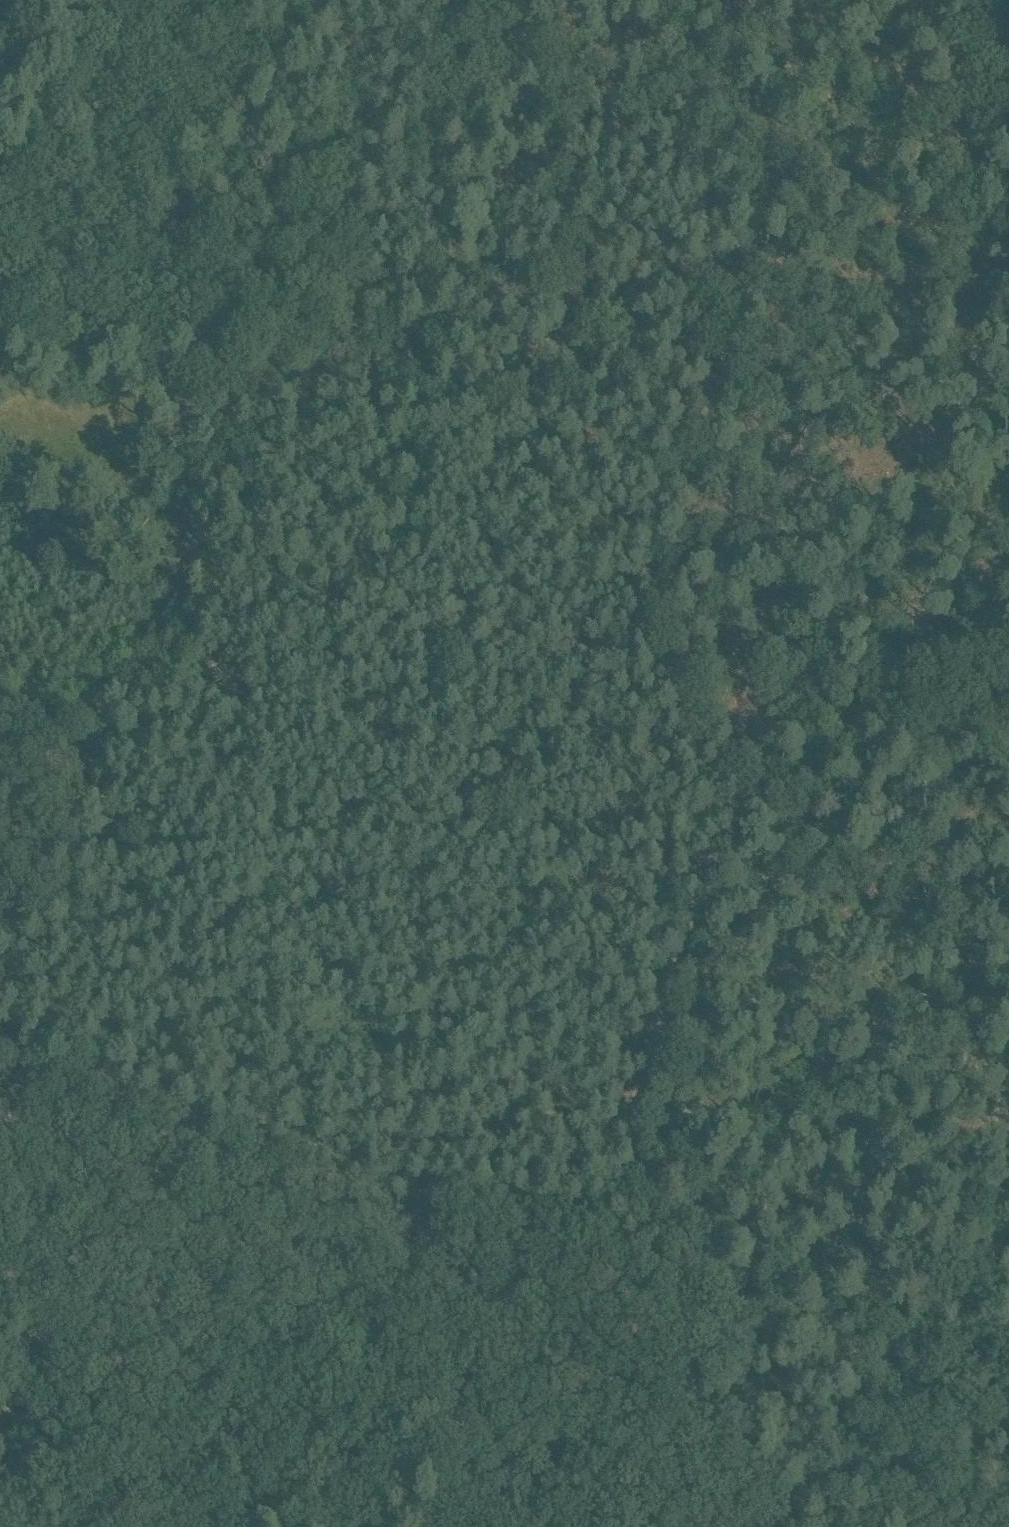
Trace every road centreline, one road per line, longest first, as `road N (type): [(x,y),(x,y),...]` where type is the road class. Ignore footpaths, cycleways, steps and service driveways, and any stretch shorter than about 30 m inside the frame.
road 1 (track): [(616,1234),(68,1073),(23,1044),(6,1017),(34,947),(83,869),(103,733),(157,635),(205,472),(253,412),(297,375),(335,317),(390,181),(425,0)]
road 2 (track): [(647,0),(710,94),(724,149),(713,259),(661,480),(660,621),(704,873),(690,960)]
road 3 (track): [(690,960),(786,997),(928,1026),(1008,1003)]
road 4 (track): [(616,1234),(640,1183),(656,1053),(690,960)]

